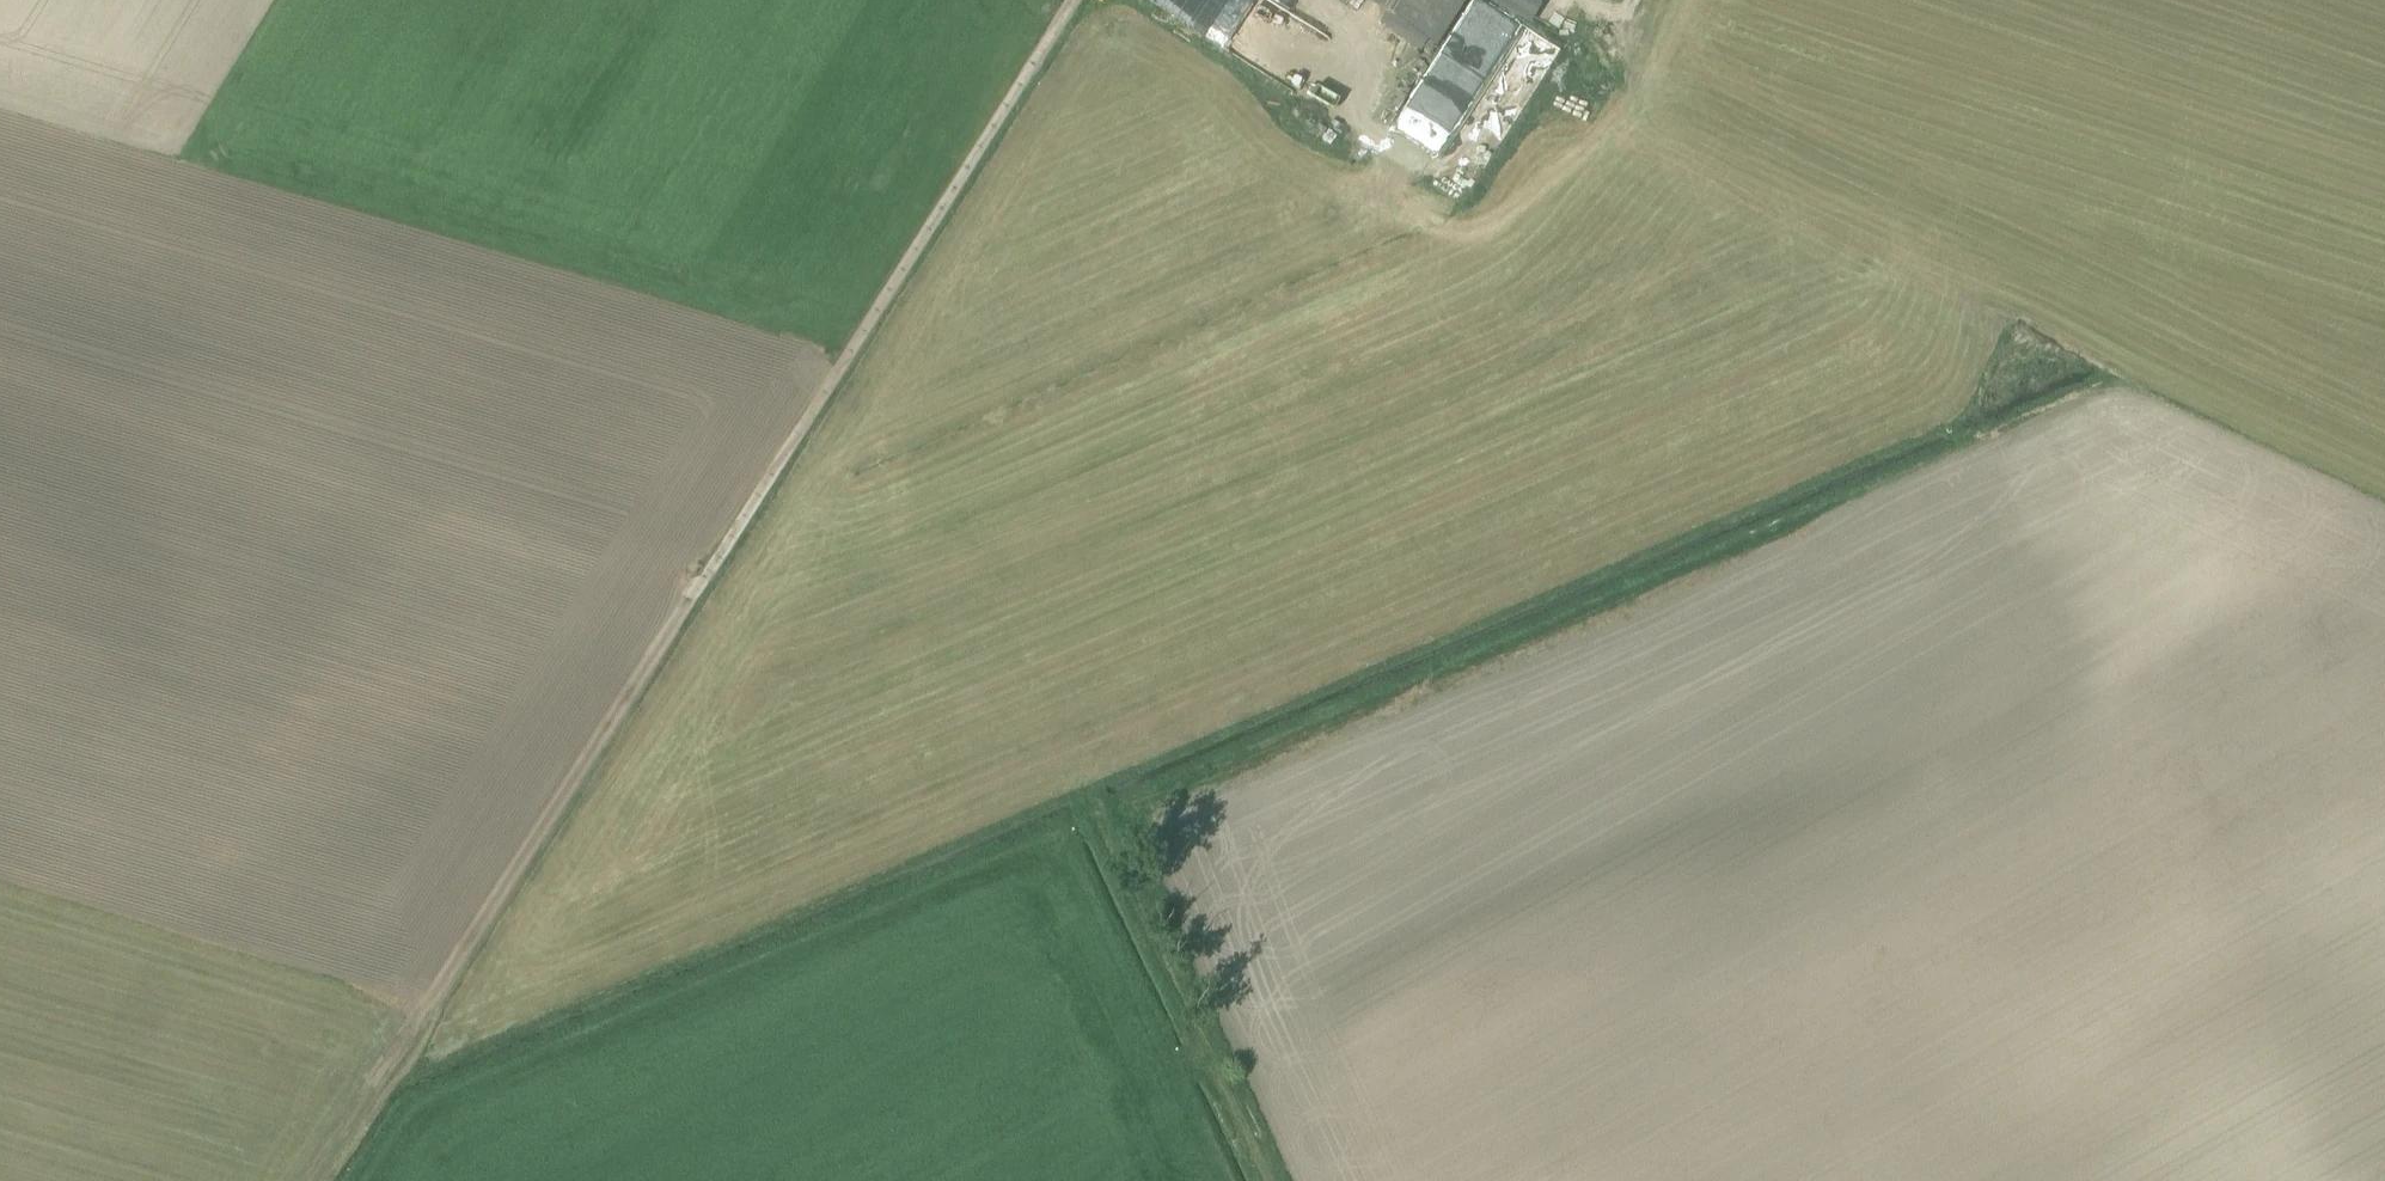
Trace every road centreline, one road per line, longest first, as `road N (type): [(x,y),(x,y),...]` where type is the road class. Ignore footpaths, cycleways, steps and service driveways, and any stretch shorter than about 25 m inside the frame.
road 1 (track): [(695,592),(1076,0)]
road 2 (track): [(1087,802),(1264,1180)]

